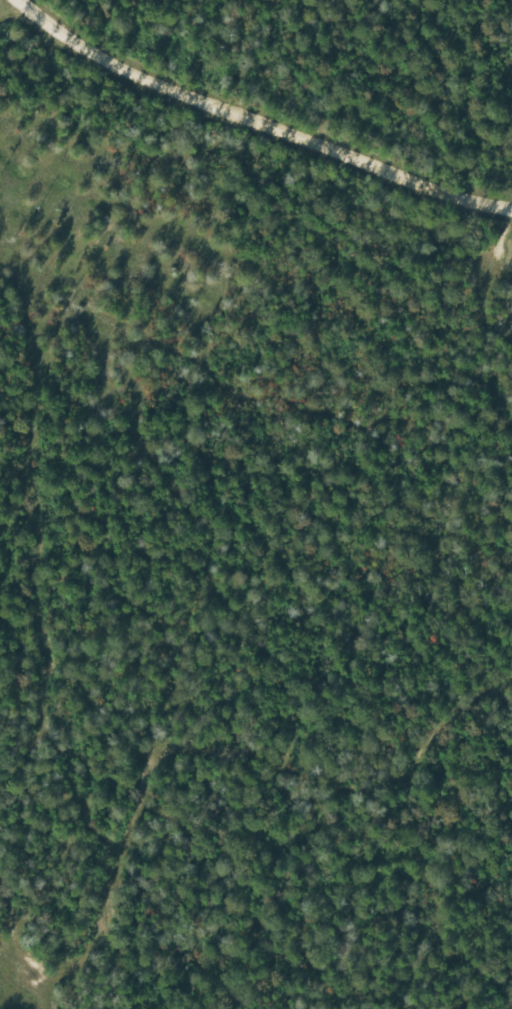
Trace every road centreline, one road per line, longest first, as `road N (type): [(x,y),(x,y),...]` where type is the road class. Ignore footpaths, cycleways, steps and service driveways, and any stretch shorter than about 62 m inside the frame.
road 1 (residential): [(15,0),(51,30),(440,192),(511,201)]

